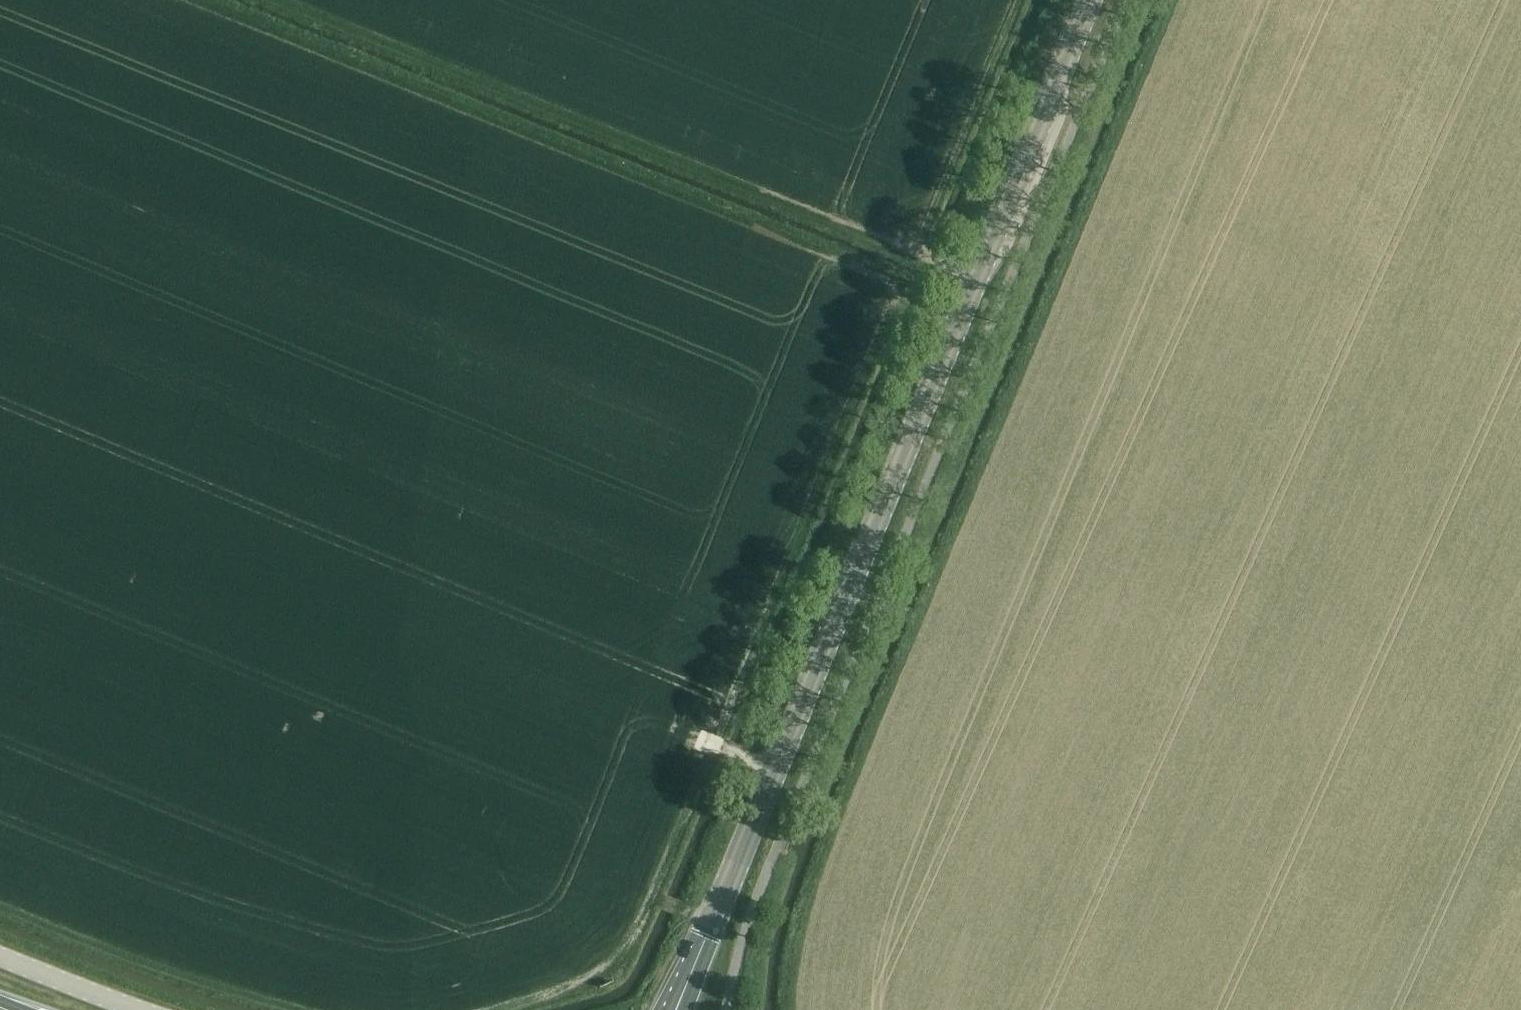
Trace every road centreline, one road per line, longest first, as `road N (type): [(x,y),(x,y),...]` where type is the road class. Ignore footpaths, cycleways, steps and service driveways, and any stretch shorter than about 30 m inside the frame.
road 1 (tertiary): [(676,1009),(1088,0)]
road 2 (unclassified): [(134,1009),(0,958)]

